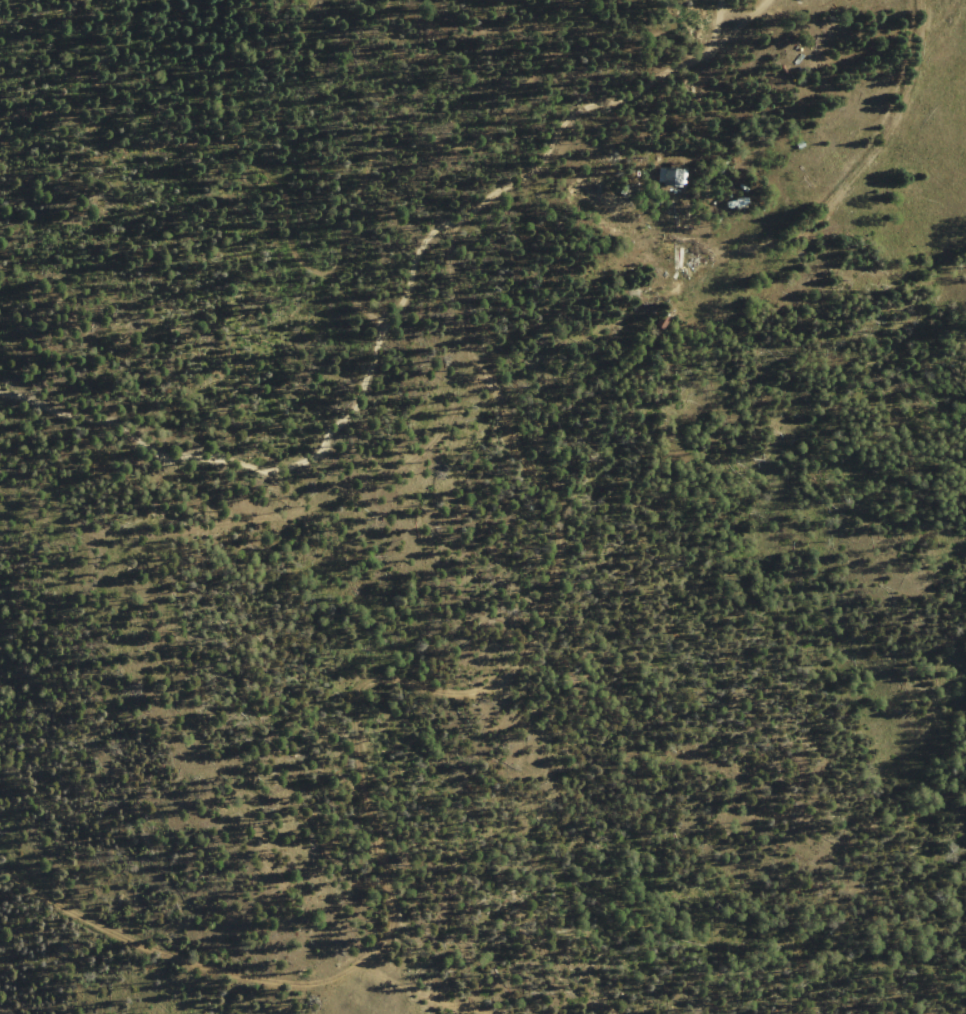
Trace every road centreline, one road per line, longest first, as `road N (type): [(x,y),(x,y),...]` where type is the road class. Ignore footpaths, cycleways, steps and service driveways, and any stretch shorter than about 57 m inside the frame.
road 1 (track): [(800,0),(702,58),(581,85),(395,90),(146,245),(0,301)]
road 2 (track): [(0,875),(105,932),(213,969),(287,983),(338,979),(371,940),(377,967),(396,980),(485,1013)]

